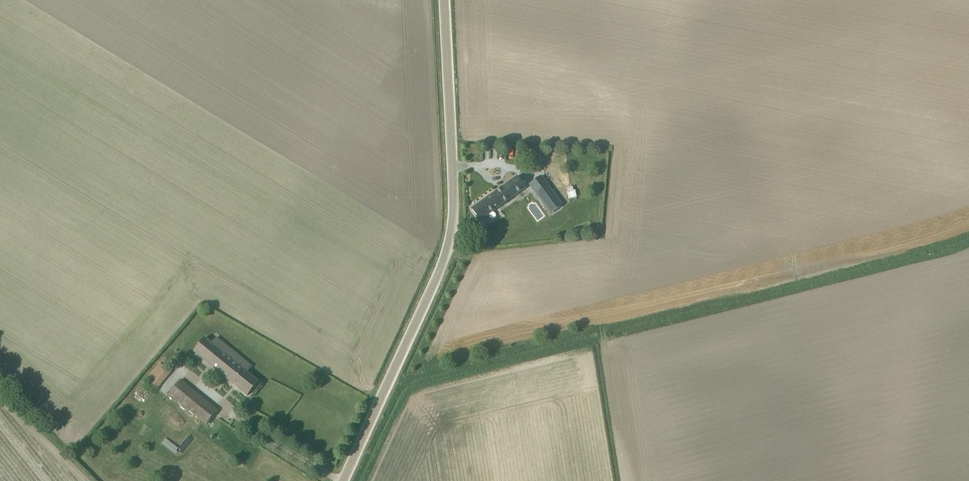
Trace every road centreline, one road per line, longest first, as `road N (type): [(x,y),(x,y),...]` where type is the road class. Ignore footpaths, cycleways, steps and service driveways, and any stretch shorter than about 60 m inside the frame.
road 1 (tertiary): [(347,480),(452,231),(445,0)]

